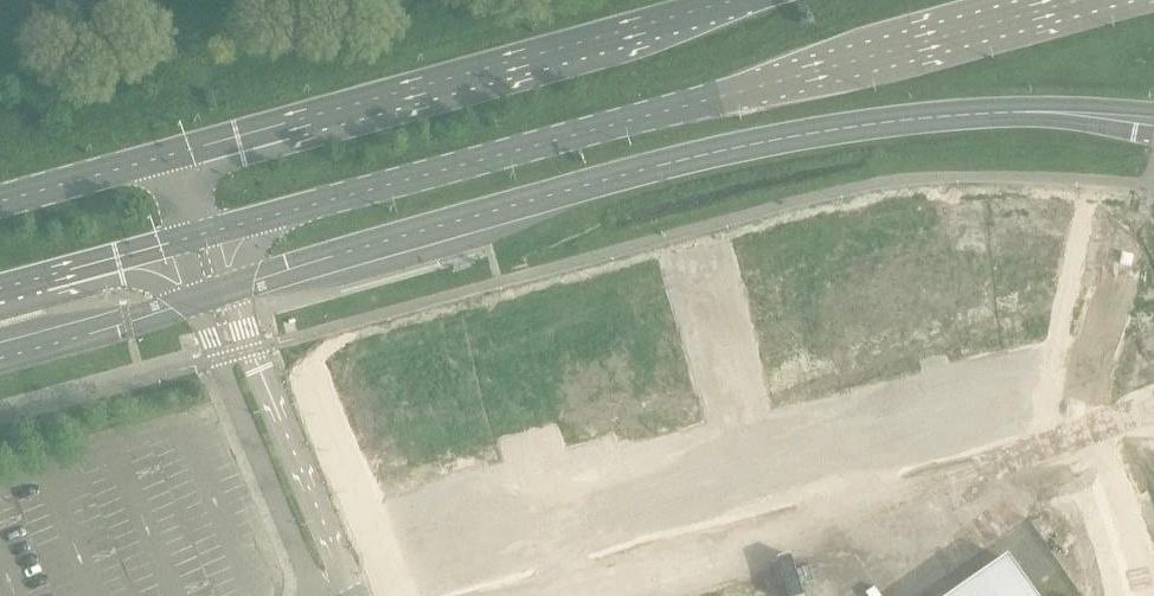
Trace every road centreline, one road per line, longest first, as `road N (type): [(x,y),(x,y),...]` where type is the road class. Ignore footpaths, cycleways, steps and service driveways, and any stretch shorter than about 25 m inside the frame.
road 1 (primary): [(211,232),(1101,0)]
road 2 (primary): [(732,0),(170,154)]
road 3 (unclassified): [(348,595),(245,351),(211,232)]
road 4 (unclassified): [(182,239),(218,359),(316,595)]
road 5 (primary): [(0,289),(182,239)]
road 6 (primary): [(170,154),(0,201)]

